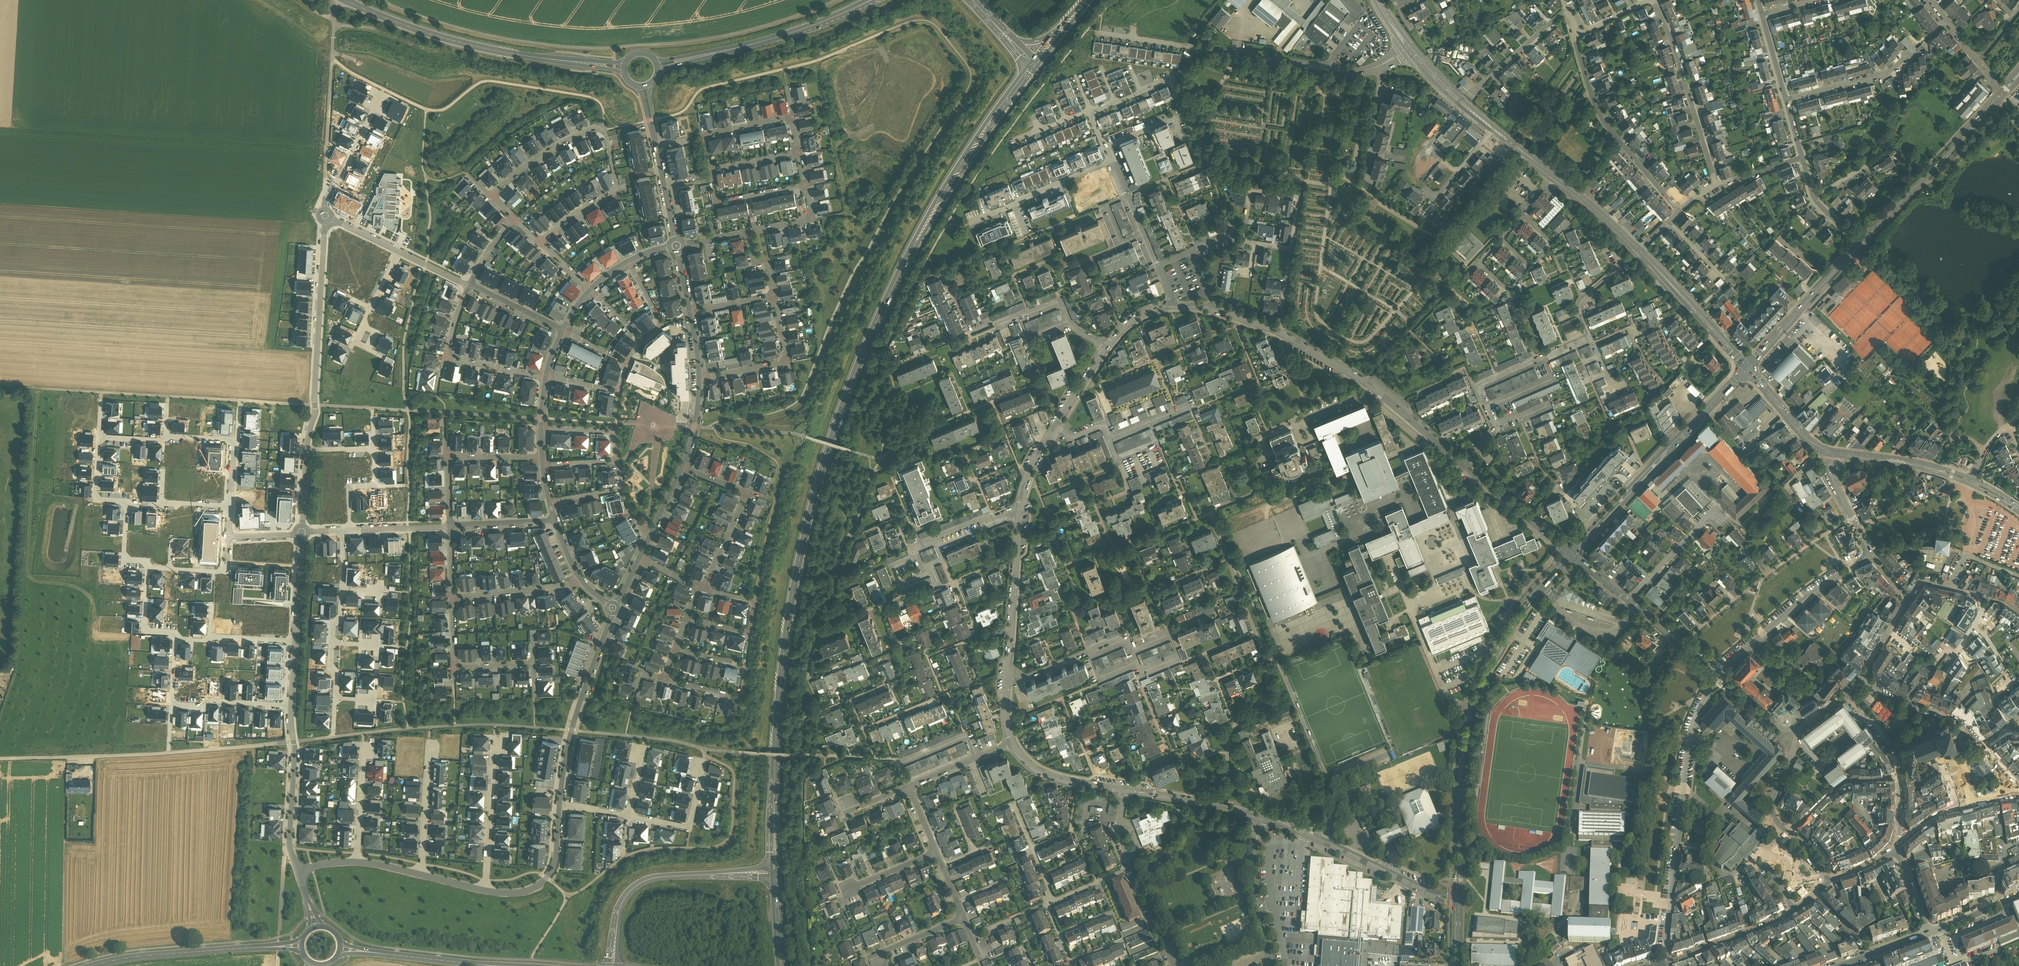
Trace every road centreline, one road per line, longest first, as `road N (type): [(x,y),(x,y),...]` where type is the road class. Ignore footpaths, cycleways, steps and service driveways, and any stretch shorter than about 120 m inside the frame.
road 1 (primary): [(1030,69),(945,190),(895,281),(843,404),(788,618),(773,778),(775,874)]
road 2 (track): [(0,386),(541,418)]
road 3 (secondary): [(1457,898),(1461,755),(1481,681),(1523,608),(1572,553)]
road 4 (track): [(0,130),(327,150)]
road 5 (unclassified): [(1661,965),(1690,739),(1719,676)]
road 6 (secondary): [(1572,553),(1746,366)]
road 7 (residential): [(324,215),(307,449)]
road 8 (residential): [(1464,464),(1373,389),(1278,333)]
road 9 (primary): [(609,965),(618,909),(646,880),(775,874)]
road 10 (secondary): [(555,60),(446,39),(345,0)]
road 11 (residential): [(1409,48),(1352,72),(1198,49)]
road 12 (residential): [(1590,338),(1477,387),(1494,427),(1464,464)]
road 13 (secondary): [(302,947),(92,965)]
road 14 (unclassified): [(1457,898),(1263,816)]
road 15 (residential): [(1678,212),(1600,117),(1573,37)]
road 16 (residential): [(559,805),(576,714),(613,608)]
road 17 (tertiary): [(1861,244),(2000,96)]
road 18 (secondary): [(873,0),(684,59)]
road 19 (residential): [(1652,0),(1715,185)]
road 20 (unclassified): [(1719,676),(1867,552)]
road 21 (secondary): [(1553,174),(1467,107),(1409,48)]
road 22 (residential): [(1572,553),(1719,676)]
road 23 (residential): [(1124,790),(1118,831),(1178,965)]
road 24 (residential): [(2017,715),(1974,741),(1943,715),(1905,705),(1861,679)]
road 25 (residential): [(667,680),(742,698),(746,667),(678,649)]
road 26 (residential): [(1896,850),(1892,754),(1851,691)]
road 27 (tertiary): [(1746,366),(1861,244)]
road 28 (residential): [(1290,248),(1299,197),(1251,189),(1244,243),(1255,244)]
road 29 (residential): [(1795,740),(1774,816),(1830,881)]
road 30 (residential): [(1020,513),(1008,677)]
road 31 (secondary): [(1746,366),(1639,249)]
road 32 (residential): [(602,128),(617,189),(541,244)]
road 33 (residential): [(699,378),(787,361),(773,296)]
road 34 (residential): [(1111,161),(970,222)]
road 35 (unclassified): [(1270,965),(1254,876),(1263,816)]
road 36 (secondary): [(490,965),(340,949)]
road 37 (track): [(342,0),(327,150)]
road 38 (residential): [(1553,174),(1455,286)]
road 39 (residential): [(497,743),(486,891)]
road 40 (residential): [(703,588),(754,602),(750,633),(688,619)]
road 41 (residential): [(1661,965),(1795,909)]
road 42 (residential): [(1263,816),(1124,790)]
road 43 (residential): [(1572,553),(1464,464)]
road 44 (residential): [(486,891),(520,893),(546,878),(559,805)]
road 45 (tertiary): [(1833,453),(1968,481)]
road 46 (residential): [(1008,677),(1120,637),(1132,650)]
road 47 (unclassified): [(293,742),(288,848),(302,874)]
road 48 (residential): [(602,128),(560,144),(491,197)]
road 49 (residential): [(582,581),(453,600)]
road 50 (residential): [(1786,99),(1881,74),(1907,56)]
road 51 (residential): [(378,99),(326,192),(324,215)]
road 52 (residential): [(422,877),(432,748)]
road 53 (residential): [(806,186),(717,204),(710,169)]
road 54 (residential): [(1124,790),(1053,776),(1011,743)]
road 55 (residential): [(710,169),(703,135),(792,117)]
road 56 (tertiary): [(1833,453),(1807,440),(1746,366)]
road 57 (residential): [(1566,11),(1472,93)]
road 58 (residential): [(628,815),(689,828),(700,767)]
road 59 (unclassified): [(2018,611),(1922,580),(1905,595)]
road 60 (residential): [(172,705),(291,707)]

